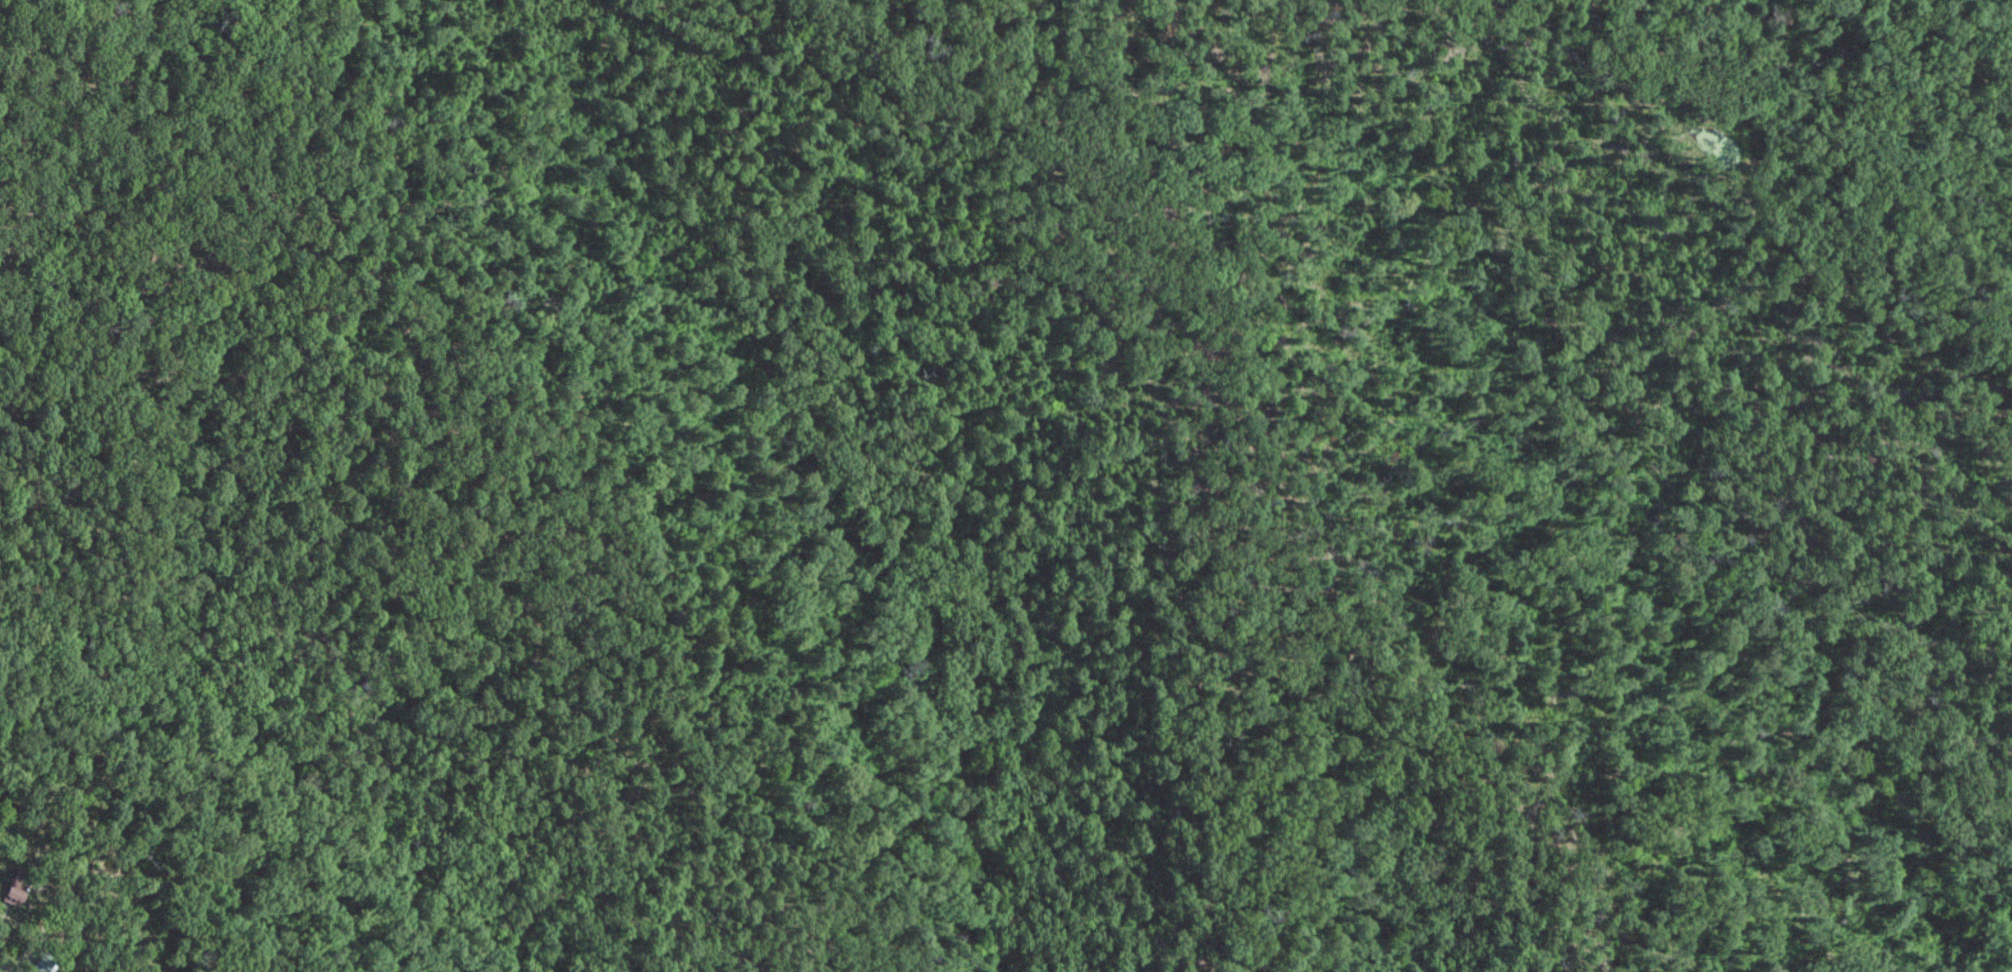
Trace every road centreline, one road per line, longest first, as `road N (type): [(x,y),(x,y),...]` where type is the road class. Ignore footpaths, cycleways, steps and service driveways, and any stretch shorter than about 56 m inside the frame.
road 1 (residential): [(0,866),(133,866)]

